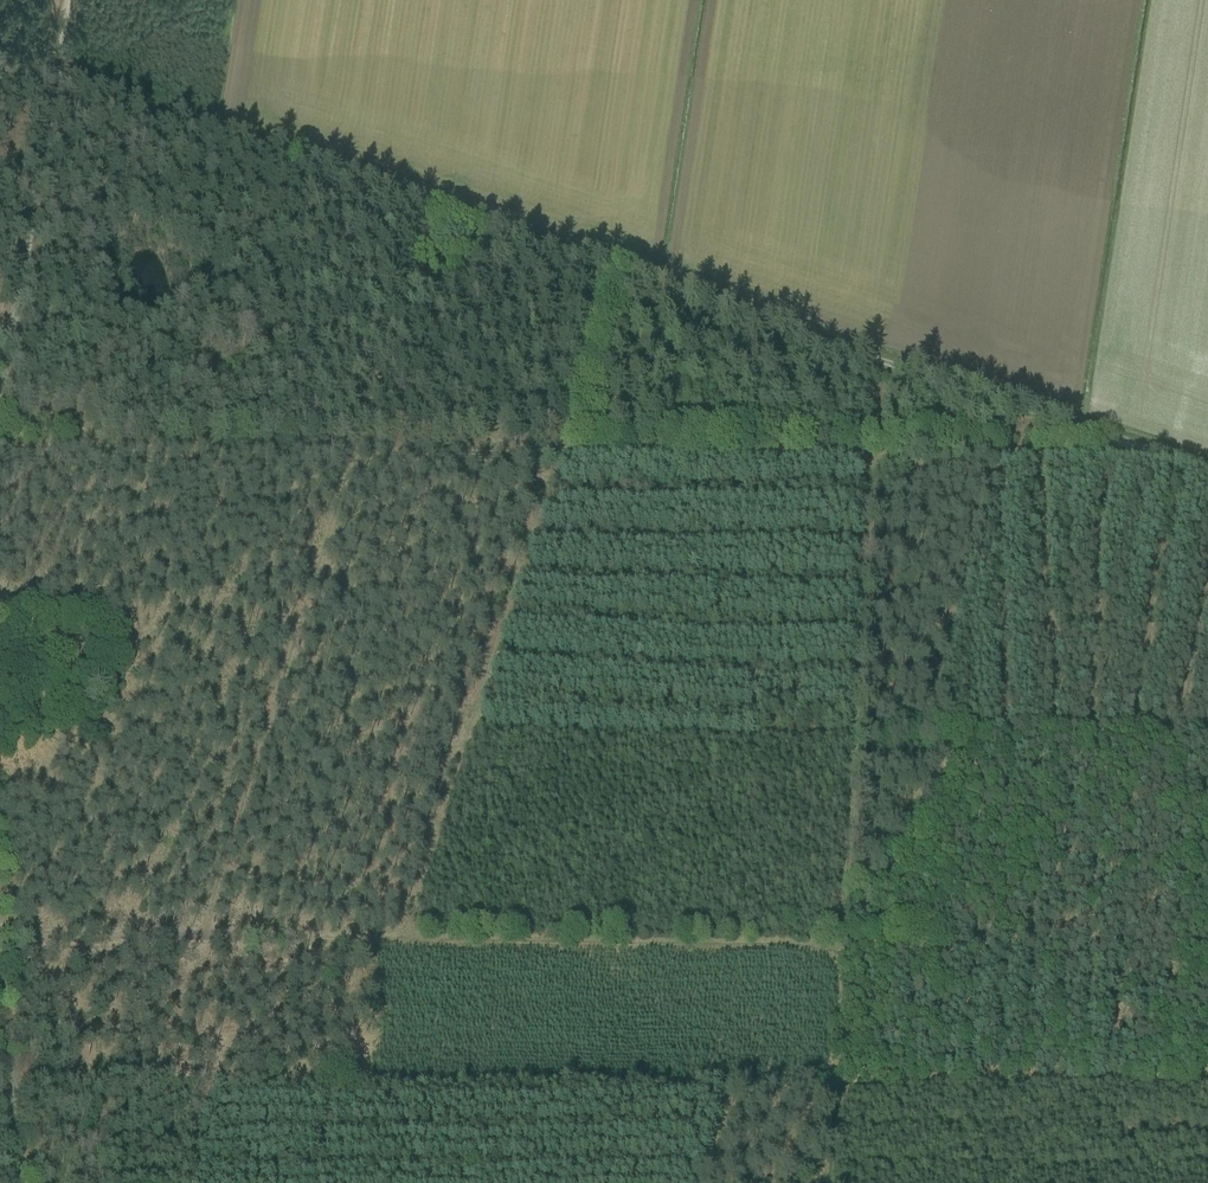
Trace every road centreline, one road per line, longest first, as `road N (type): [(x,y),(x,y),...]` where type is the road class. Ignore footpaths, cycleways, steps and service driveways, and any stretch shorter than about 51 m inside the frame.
road 1 (track): [(0,69),(425,200),(1181,458)]
road 2 (track): [(0,448),(1181,458),(1207,467)]
road 3 (track): [(0,1079),(1207,1087)]
road 4 (track): [(0,935),(838,945)]
road 5 (track): [(425,200),(185,937)]
road 6 (track): [(824,1182),(858,460)]
road 7 (track): [(562,457),(406,937)]
road 8 (track): [(55,0),(0,346)]

